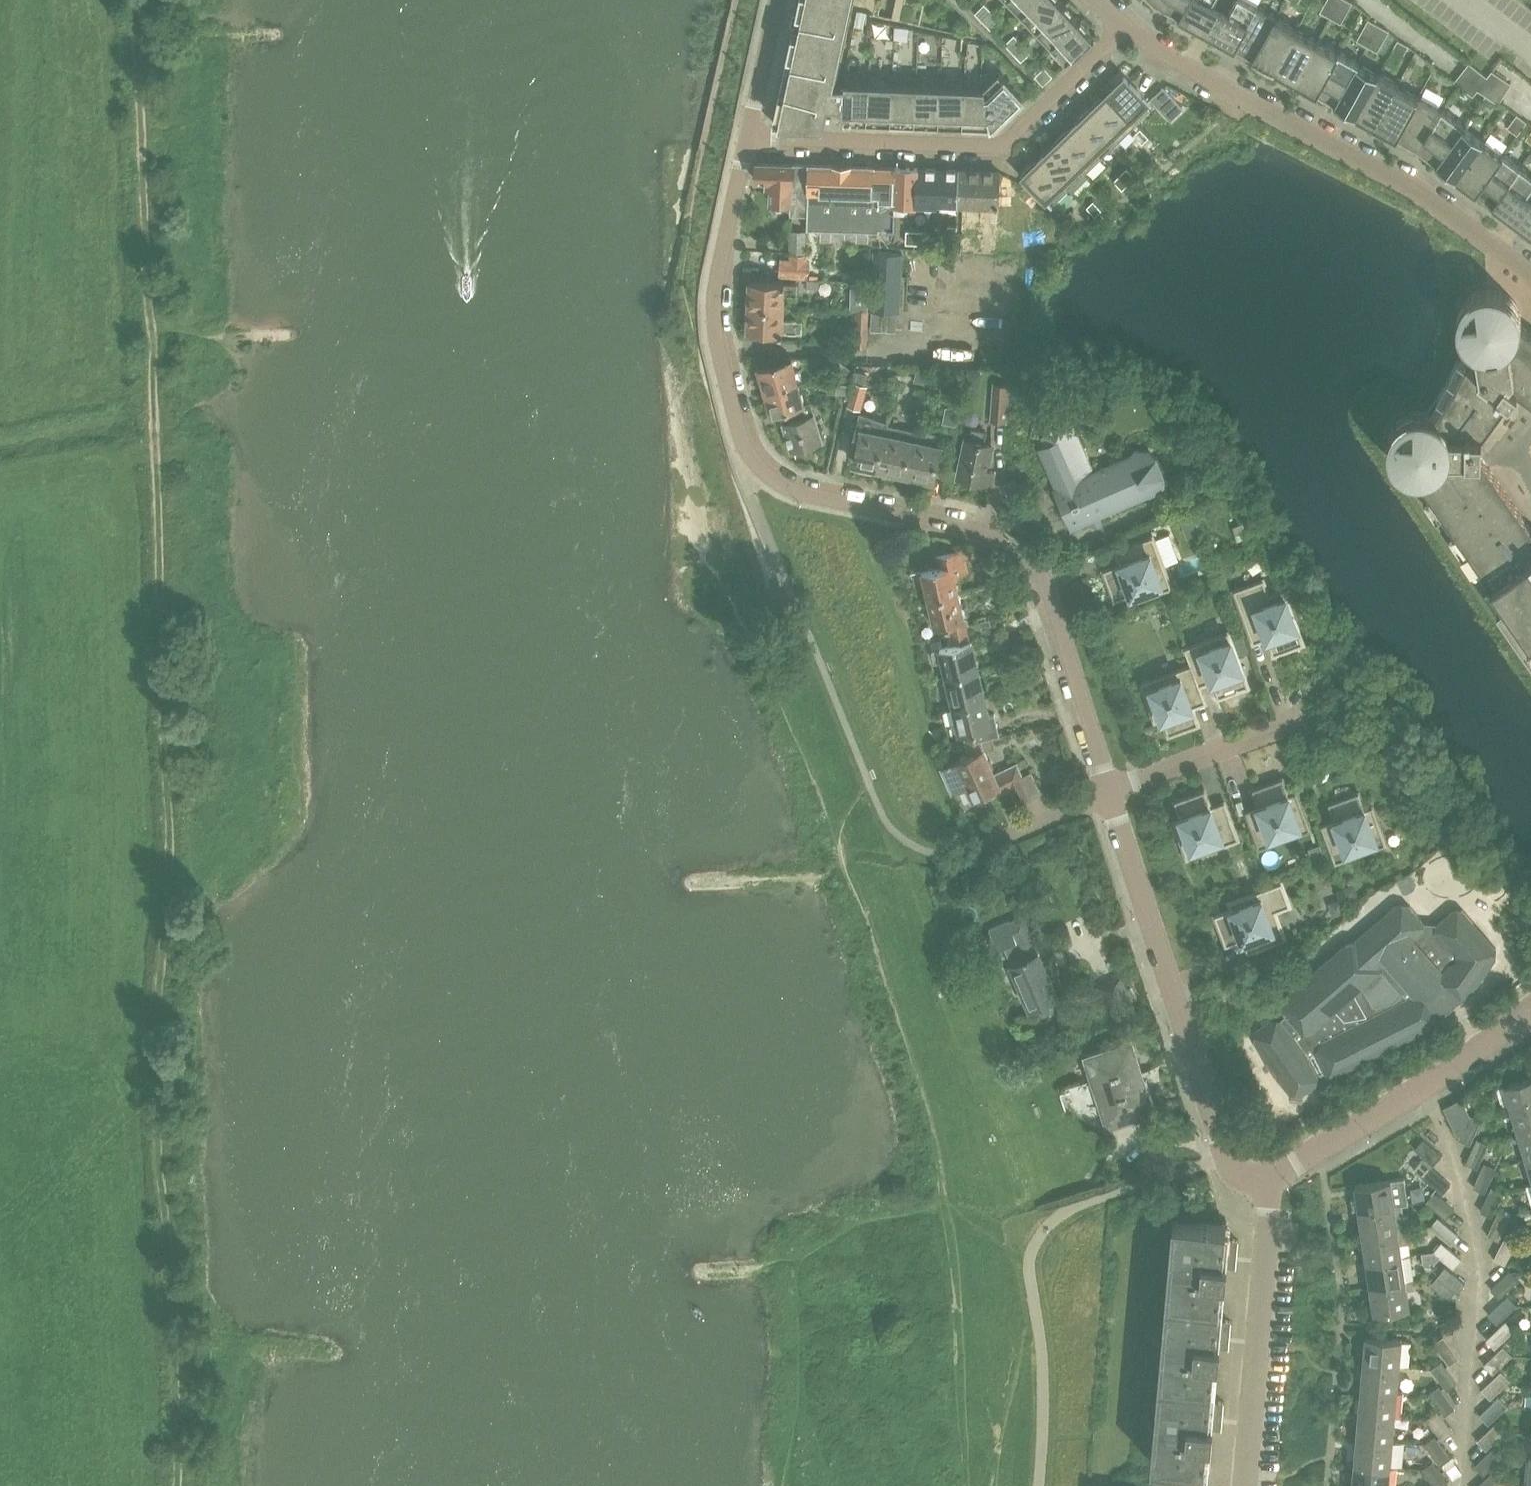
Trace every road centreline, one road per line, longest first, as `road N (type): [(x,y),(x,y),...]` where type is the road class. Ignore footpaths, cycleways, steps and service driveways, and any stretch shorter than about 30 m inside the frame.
road 1 (track): [(141,0),(176,795),(159,1035),(181,1485)]
road 2 (residential): [(1108,792),(1040,580),(1016,546),(981,528),(800,491),(766,473),(745,448),(715,297),(747,139)]
road 3 (residential): [(1530,273),(1402,180),(1124,28)]
road 4 (residential): [(1265,1183),(1226,1160),(1108,792)]
road 5 (residential): [(747,139),(999,145),(1124,28)]
road 6 (residential): [(1265,1183),(1427,1086),(1530,1008)]
road 7 (residential): [(1238,1485),(1265,1183)]
road 8 (residential): [(1108,792),(1308,721)]
road 9 (residential): [(747,139),(777,0)]

